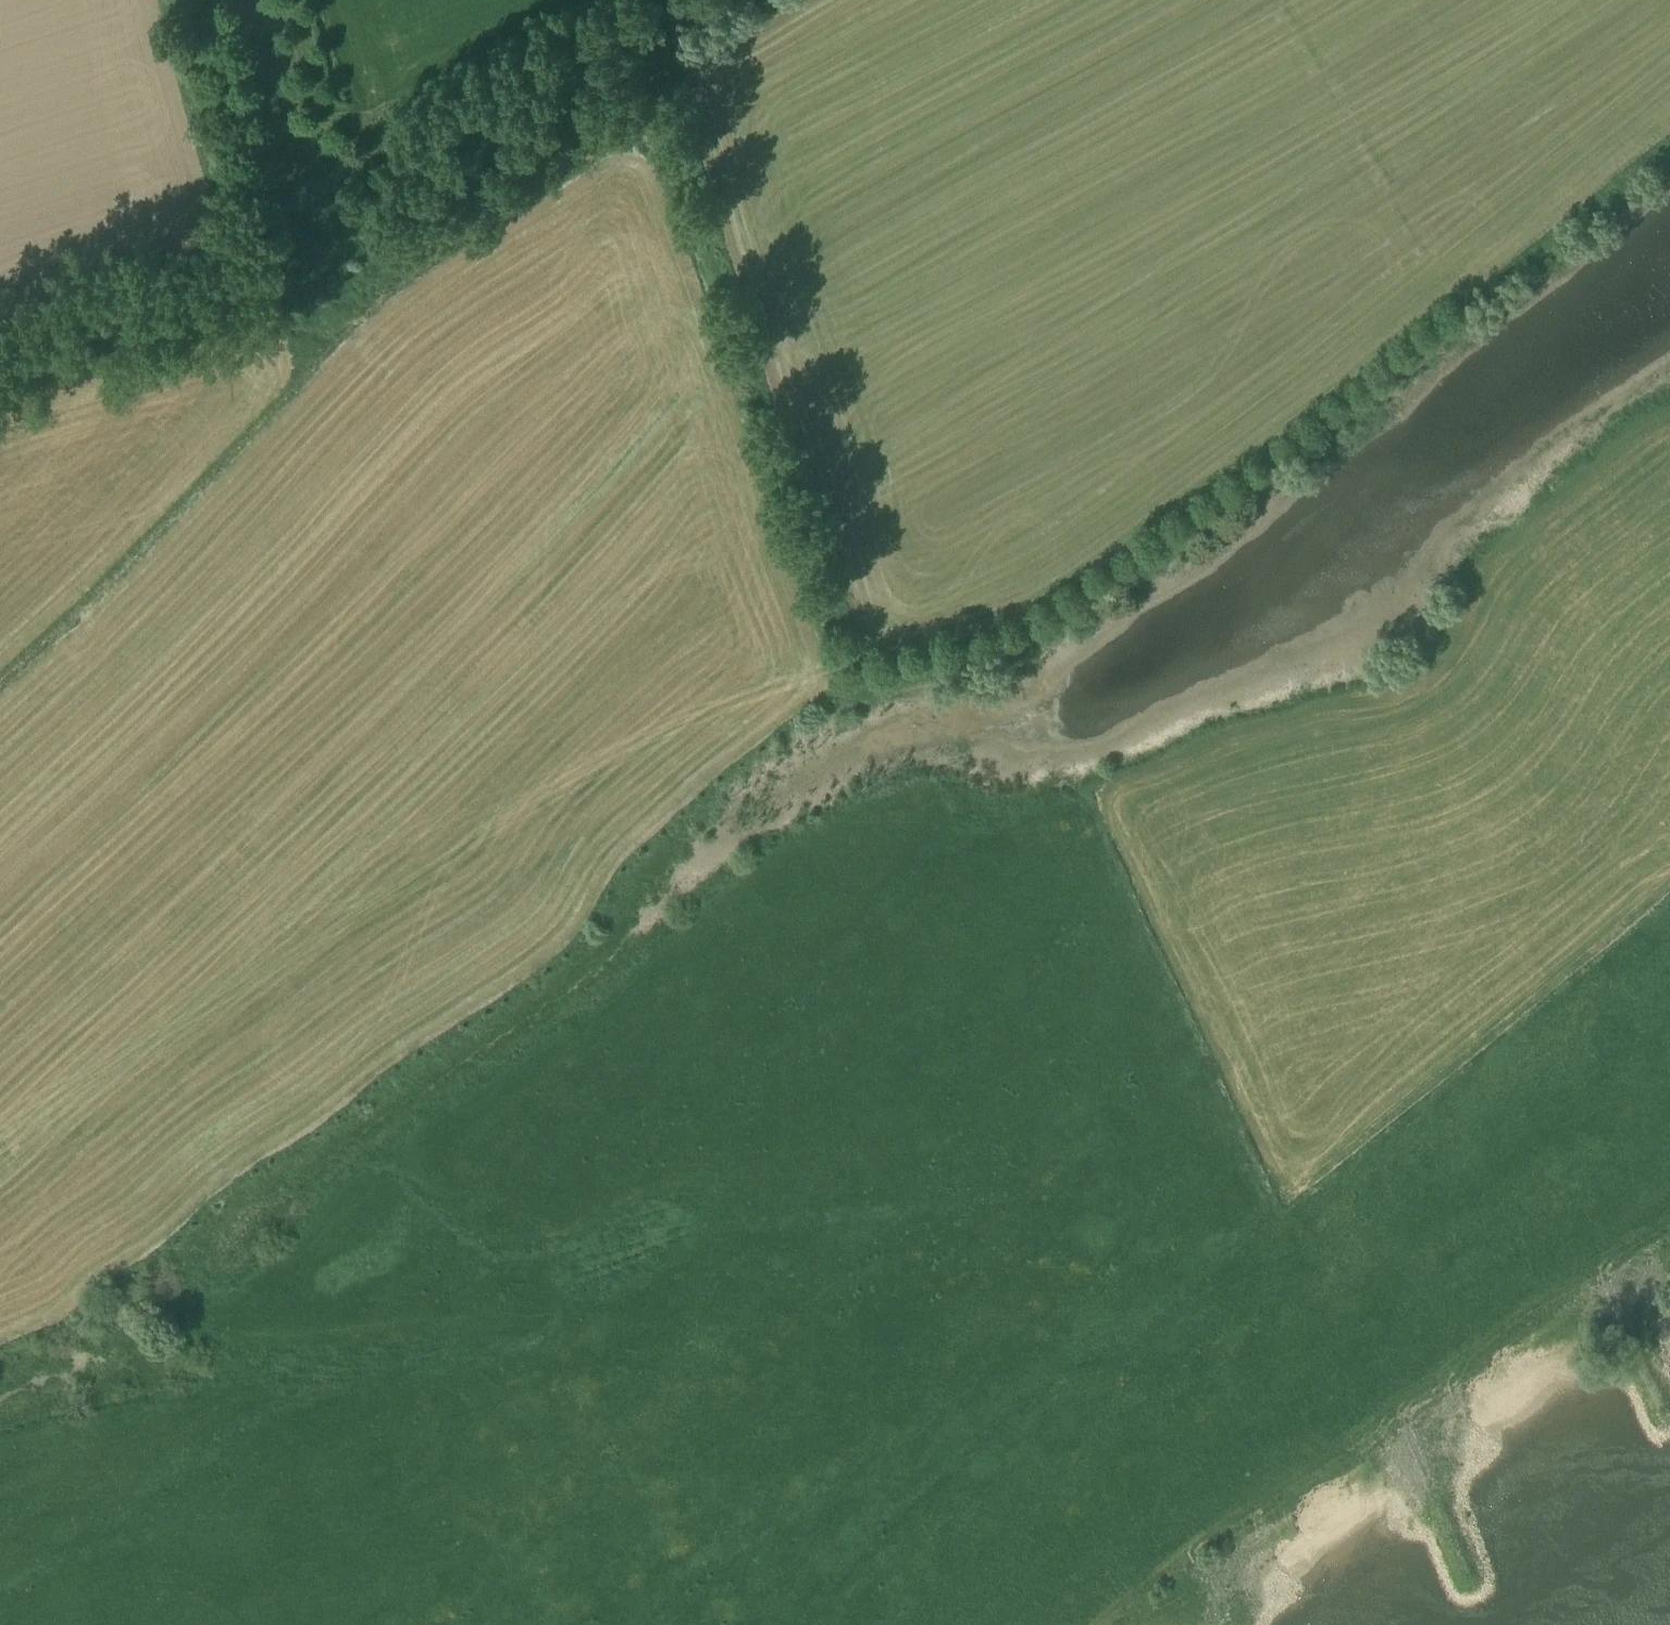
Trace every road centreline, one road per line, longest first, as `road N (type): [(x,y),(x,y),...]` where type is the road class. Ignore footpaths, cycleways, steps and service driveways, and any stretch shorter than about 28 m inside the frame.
road 1 (track): [(285,0),(310,83),(317,181),(339,294),(367,344),(484,414)]
road 2 (track): [(1669,97),(1567,190)]

